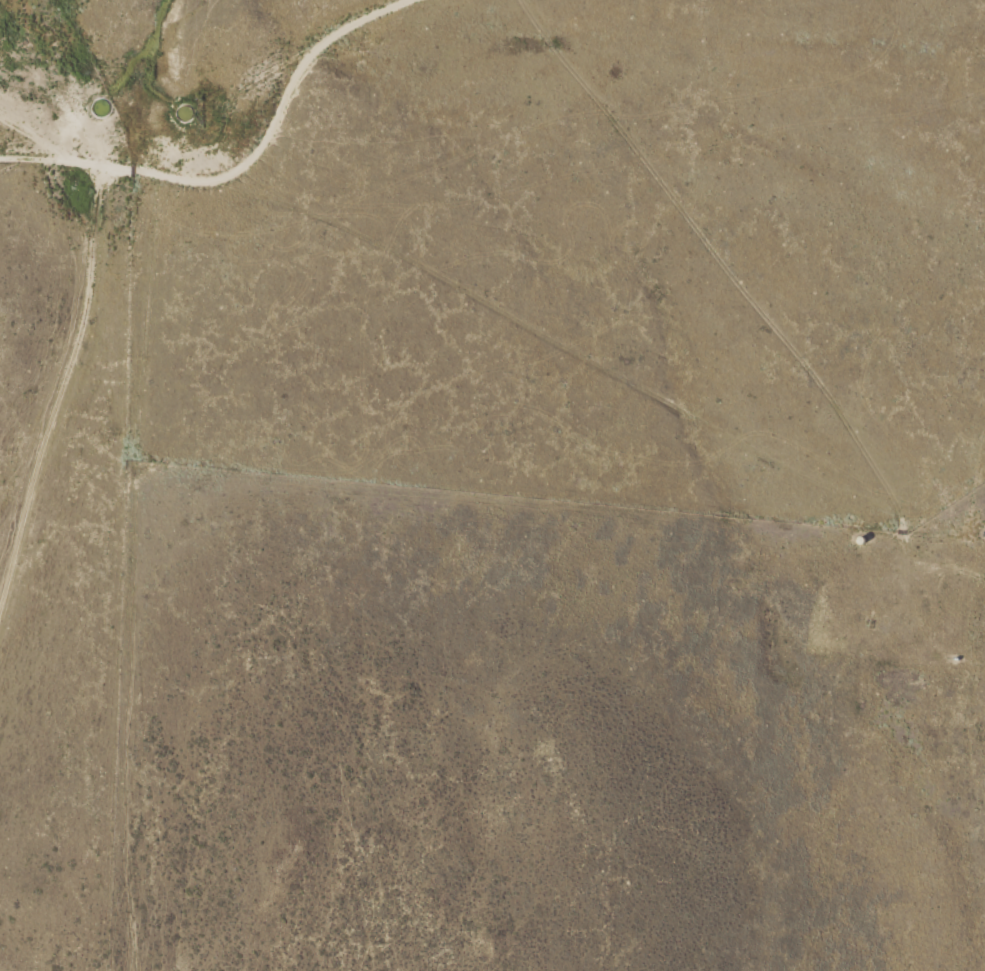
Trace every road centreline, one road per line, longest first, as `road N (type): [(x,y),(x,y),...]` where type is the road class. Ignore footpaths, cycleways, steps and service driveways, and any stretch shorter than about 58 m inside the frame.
road 1 (residential): [(984,579),(897,524),(870,456),(804,359),(511,0)]

